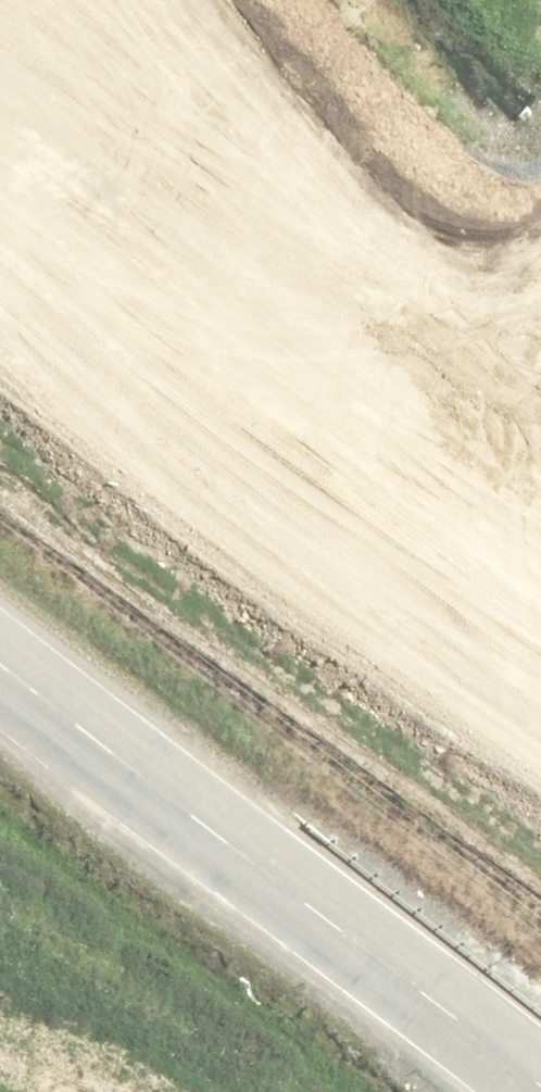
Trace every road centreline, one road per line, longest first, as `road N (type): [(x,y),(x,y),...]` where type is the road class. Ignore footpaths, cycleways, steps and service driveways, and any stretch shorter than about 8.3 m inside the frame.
road 1 (tertiary): [(540,629),(0,148)]
road 2 (tertiary): [(0,666),(536,1091)]
road 3 (tertiary): [(152,0),(540,328)]

